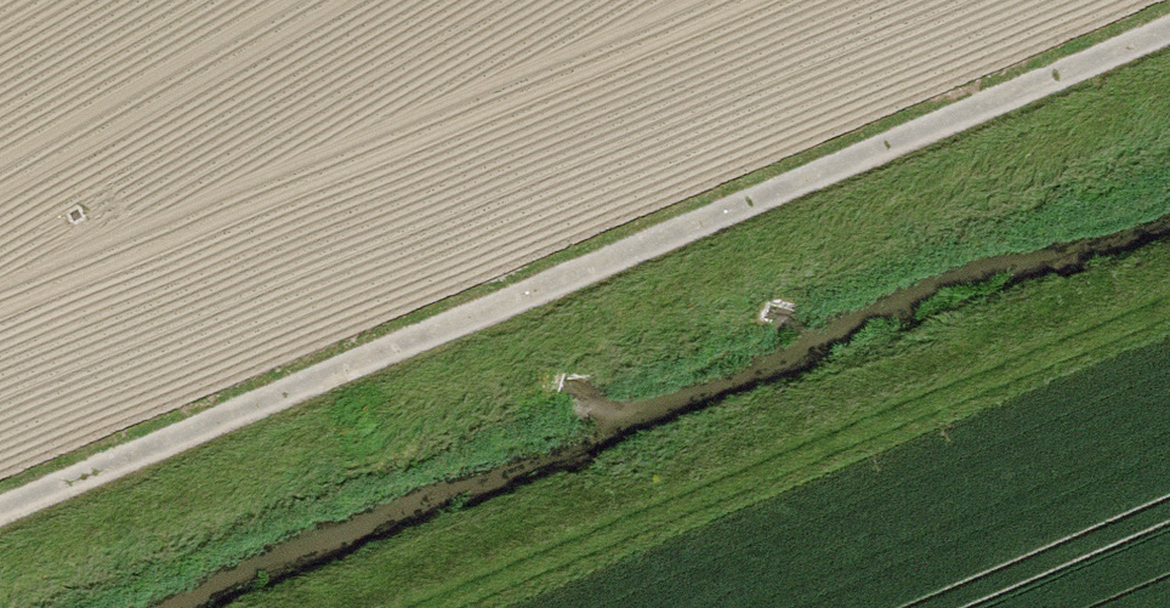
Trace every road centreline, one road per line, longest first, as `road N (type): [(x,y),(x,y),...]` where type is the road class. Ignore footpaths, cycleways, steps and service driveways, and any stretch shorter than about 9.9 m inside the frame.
road 1 (track): [(1169,35),(0,518)]
road 2 (track): [(497,607),(1169,317)]

